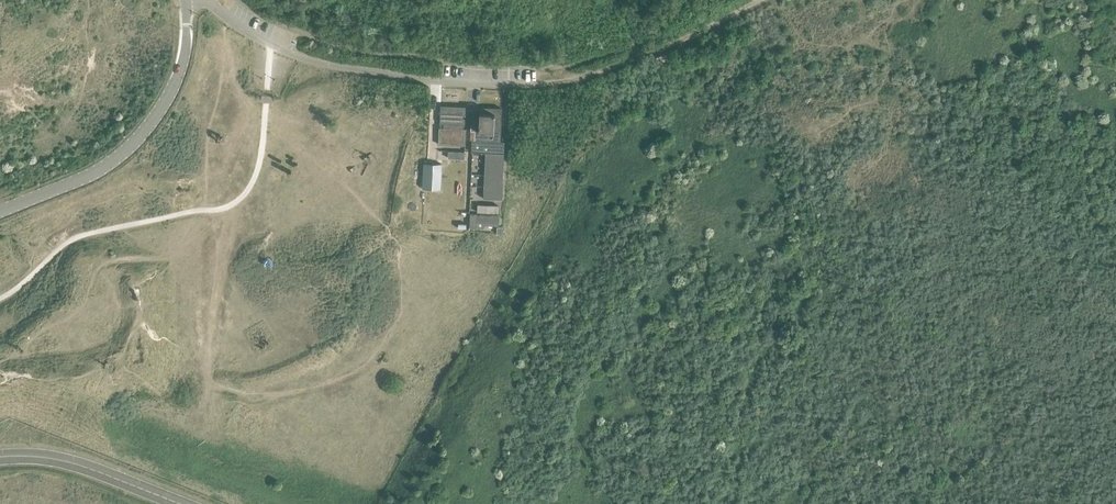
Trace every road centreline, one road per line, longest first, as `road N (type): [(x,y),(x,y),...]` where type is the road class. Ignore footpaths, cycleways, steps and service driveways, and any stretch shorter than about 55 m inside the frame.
road 1 (unclassified): [(549,82),(336,66),(270,43),(218,8)]
road 2 (unclassified): [(0,210),(104,167),(142,135),(184,60),(186,1)]
road 3 (track): [(760,0),(644,55)]

